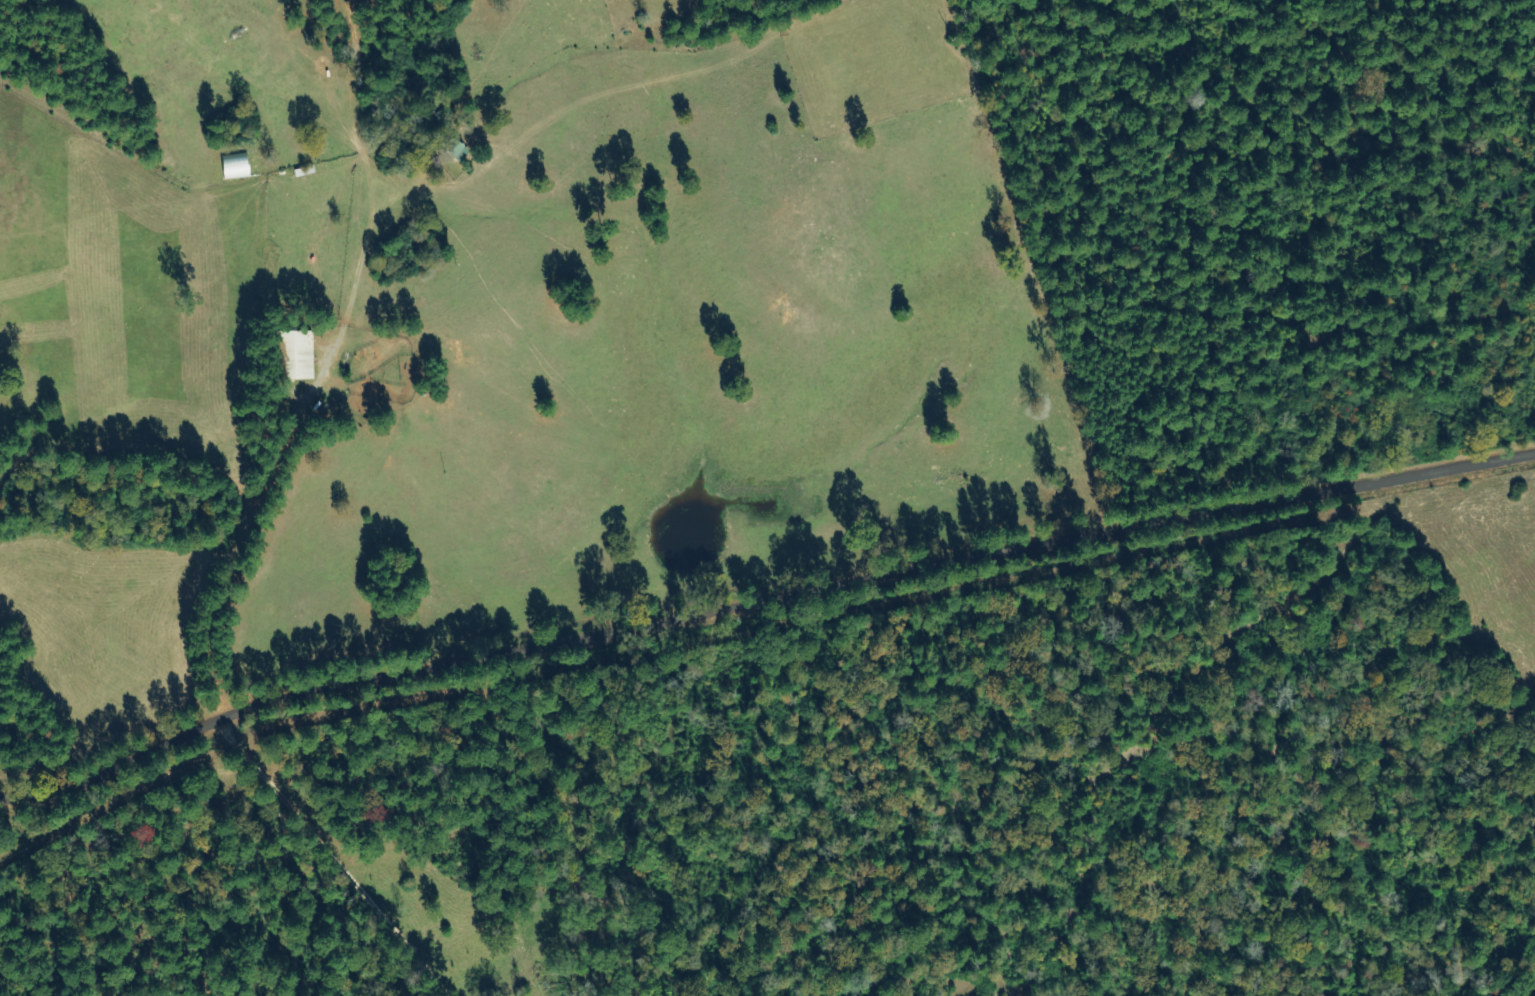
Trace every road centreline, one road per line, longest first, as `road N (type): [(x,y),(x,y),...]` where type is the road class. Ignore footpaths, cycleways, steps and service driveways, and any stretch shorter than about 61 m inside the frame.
road 1 (residential): [(0,801),(85,799),(303,694),(1534,492)]
road 2 (residential): [(210,739),(198,649),(224,538),(341,273),(336,203),(312,135),(311,79),(333,52)]

